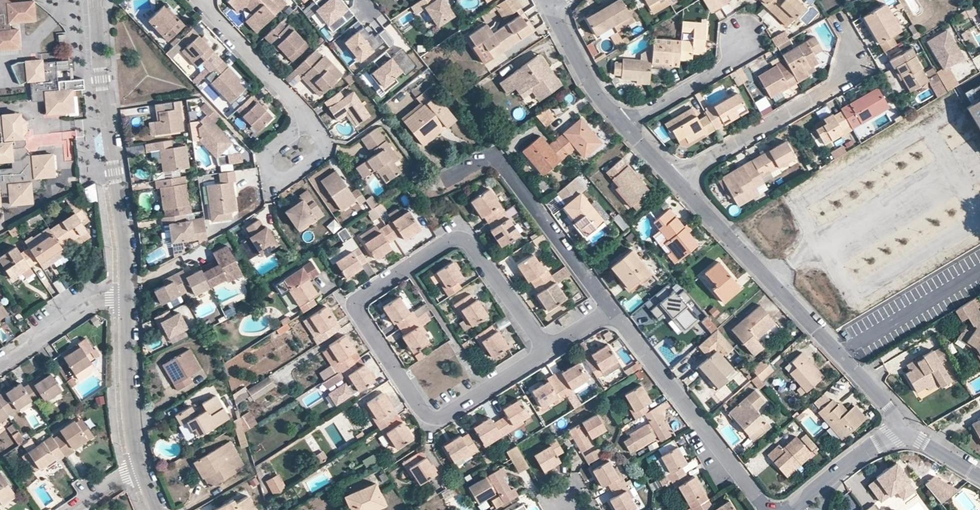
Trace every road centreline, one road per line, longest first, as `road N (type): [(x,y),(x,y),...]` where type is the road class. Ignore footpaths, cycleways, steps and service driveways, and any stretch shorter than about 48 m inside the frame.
road 1 (residential): [(546,350),(462,238),(361,299),(360,318),(424,413),(442,415),(483,390)]
road 2 (residential): [(901,425),(675,180)]
road 3 (residential): [(95,0),(126,295)]
road 4 (residential): [(432,187),(480,165),(501,166),(611,309)]
road 5 (residential): [(611,309),(767,509)]
road 6 (residential): [(851,55),(831,88),(675,180)]
road 7 (residential): [(126,295),(127,392),(141,469)]
road 8 (residential): [(206,0),(311,129)]
road 9 (residential): [(622,124),(722,67),(743,32)]
road 10 (residential): [(311,129),(272,149),(269,177),(287,177),(318,157),(319,132)]
road 11 (residential): [(0,365),(109,296),(126,295)]
road 12 (residential): [(901,425),(792,509)]
road 13 (residential): [(622,124),(592,87),(553,11)]

